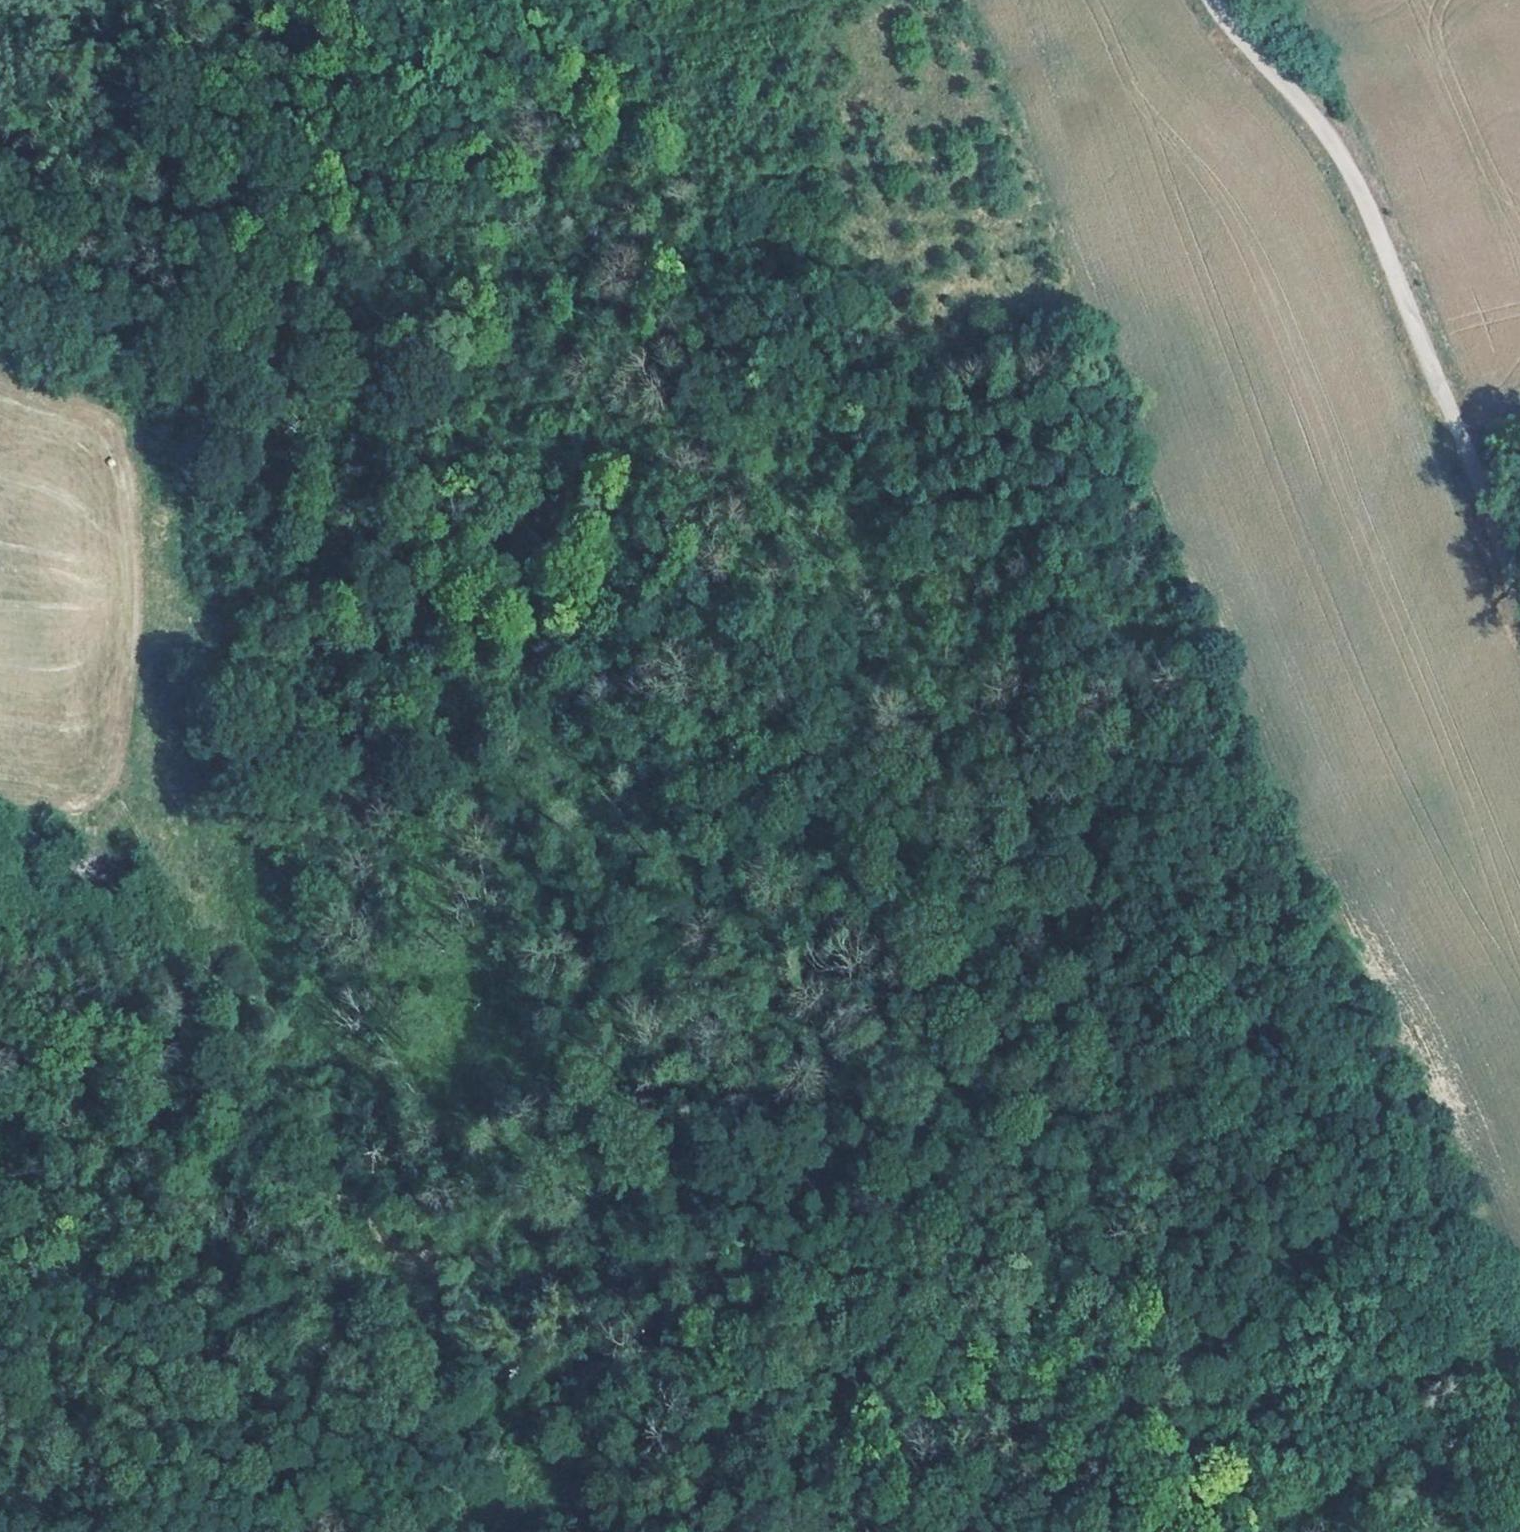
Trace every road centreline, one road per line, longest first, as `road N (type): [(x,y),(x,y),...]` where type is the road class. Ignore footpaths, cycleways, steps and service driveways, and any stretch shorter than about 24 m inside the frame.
road 1 (track): [(484,1531),(446,1432),(227,1151),(18,631),(0,603)]
road 2 (unclassified): [(1206,0),(1350,166),(1519,578)]

